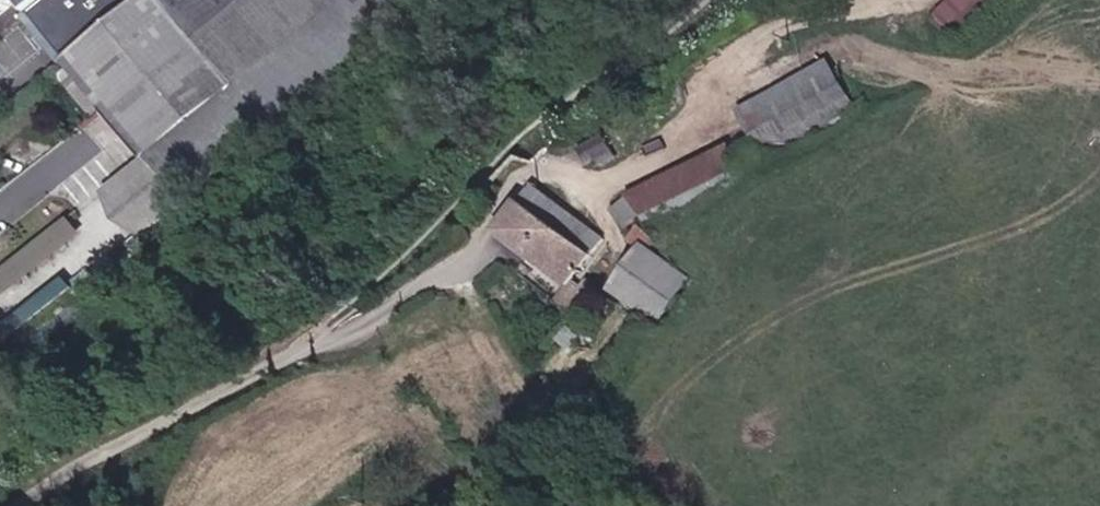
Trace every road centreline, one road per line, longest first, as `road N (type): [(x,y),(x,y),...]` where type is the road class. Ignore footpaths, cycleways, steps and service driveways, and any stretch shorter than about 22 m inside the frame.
road 1 (track): [(324,338),(529,143),(714,0)]

